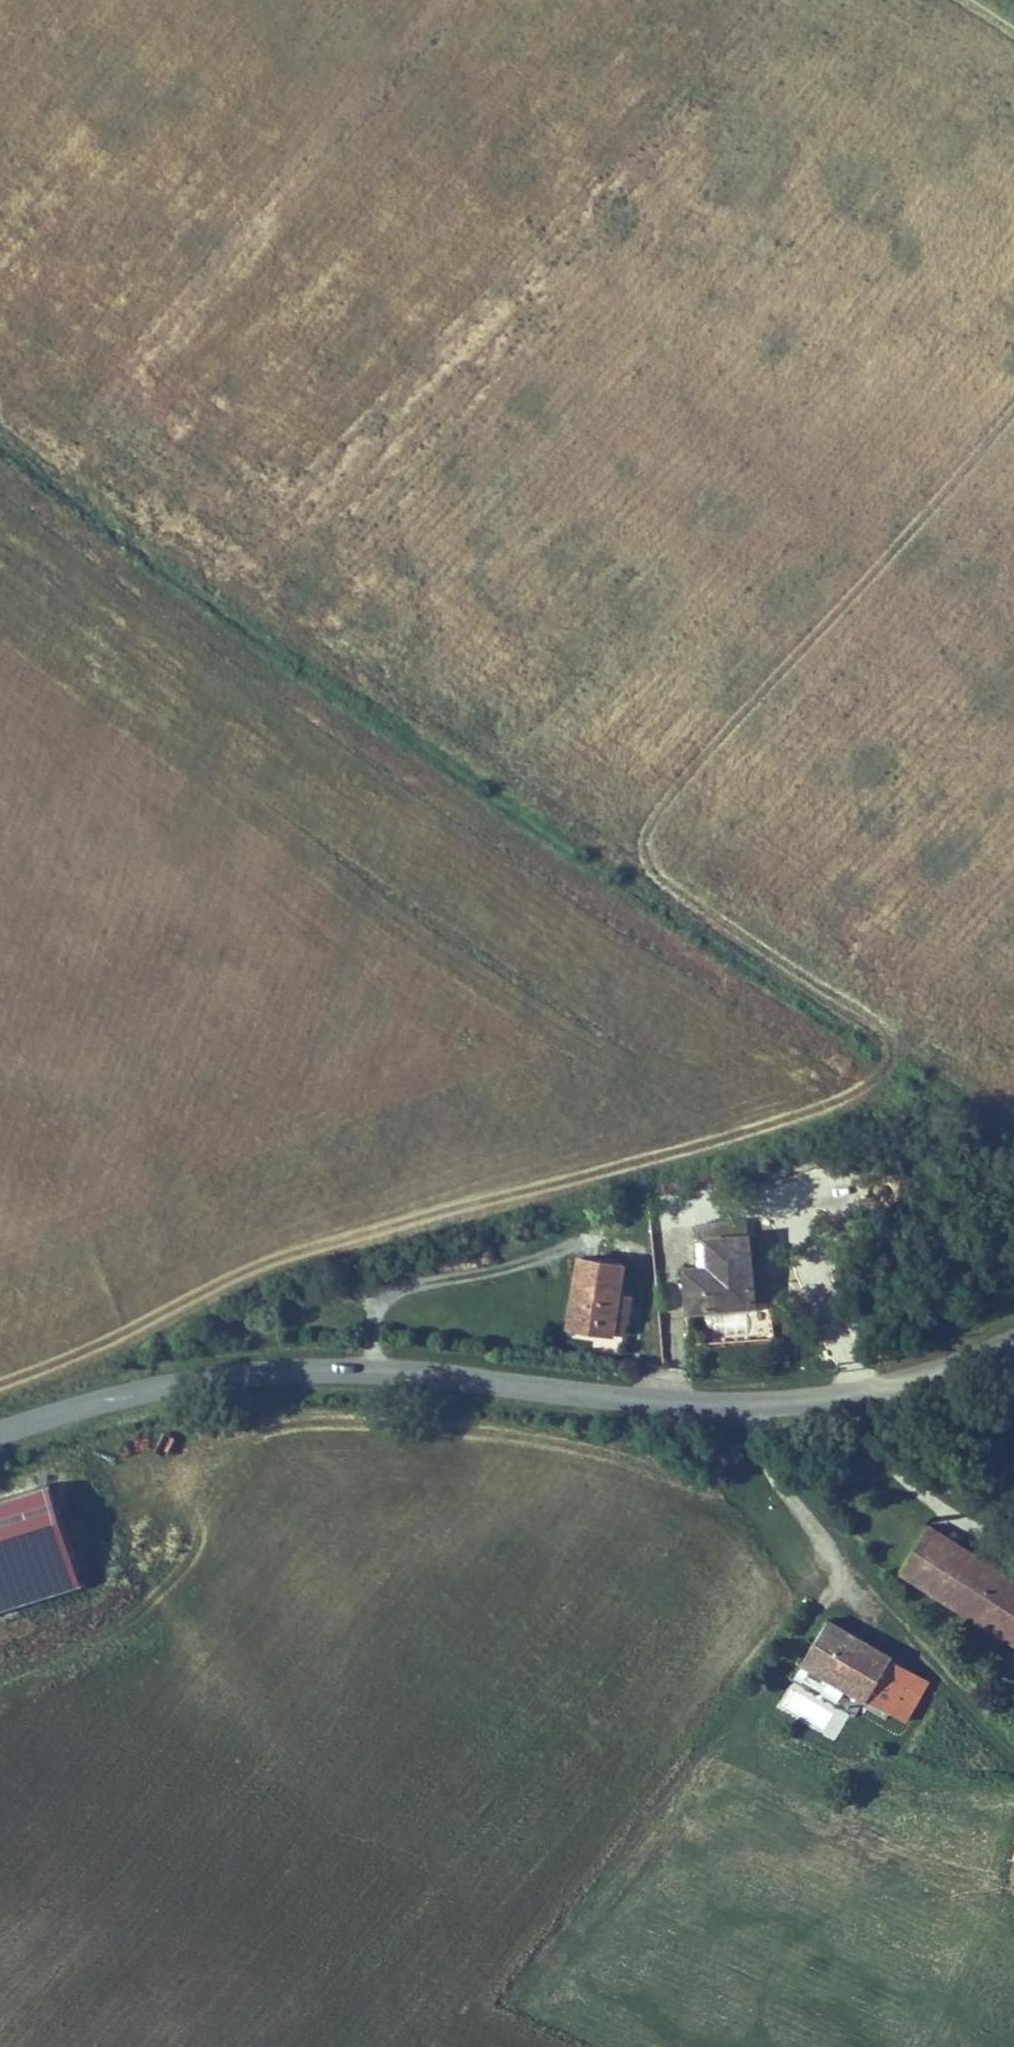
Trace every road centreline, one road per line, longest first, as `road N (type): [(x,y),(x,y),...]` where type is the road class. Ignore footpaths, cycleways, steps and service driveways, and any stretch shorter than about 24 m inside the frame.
road 1 (tertiary): [(1013,1343),(950,1369),(797,1402),(725,1408),(307,1370),(187,1382),(0,1435)]

